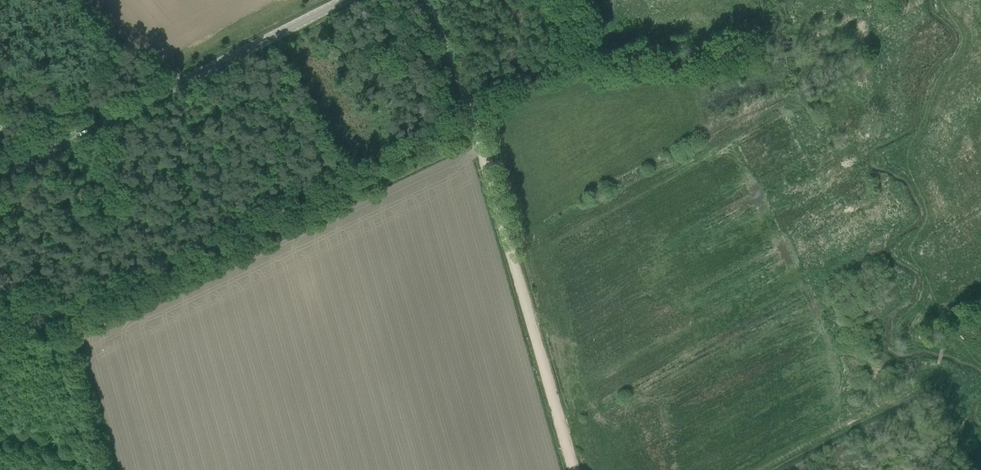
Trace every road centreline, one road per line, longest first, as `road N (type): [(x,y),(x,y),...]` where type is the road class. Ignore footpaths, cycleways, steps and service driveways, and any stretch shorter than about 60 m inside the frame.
road 1 (track): [(573,469),(454,42),(428,0)]
road 2 (unclassified): [(0,173),(339,0)]

